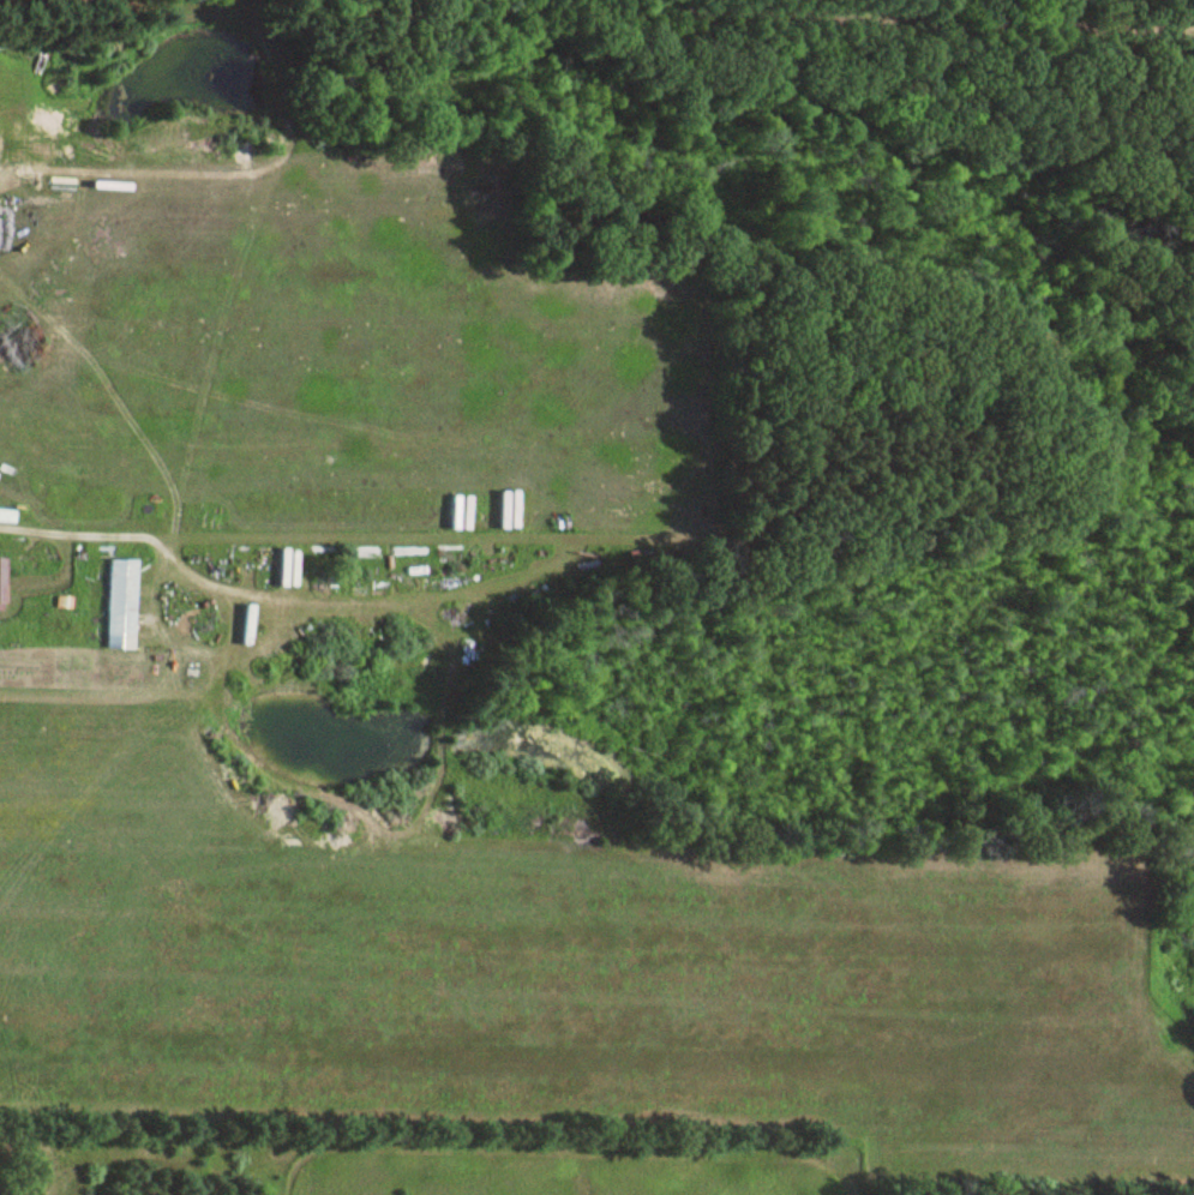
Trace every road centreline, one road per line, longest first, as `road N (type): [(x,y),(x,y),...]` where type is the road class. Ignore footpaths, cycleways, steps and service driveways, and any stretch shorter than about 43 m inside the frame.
road 1 (track): [(1193,39),(589,12),(0,12)]

